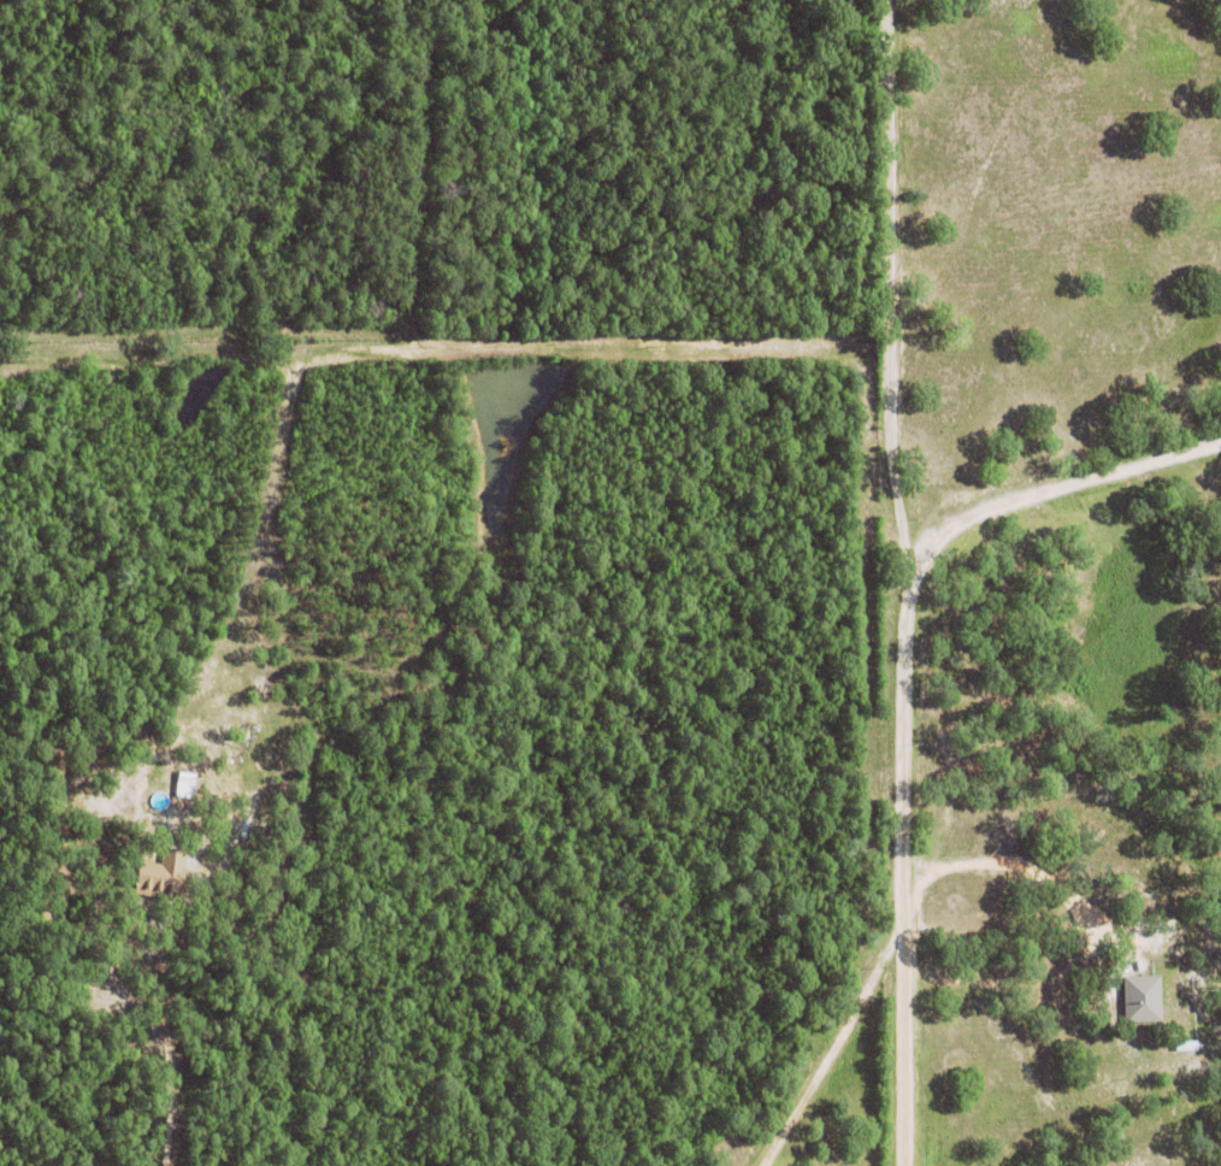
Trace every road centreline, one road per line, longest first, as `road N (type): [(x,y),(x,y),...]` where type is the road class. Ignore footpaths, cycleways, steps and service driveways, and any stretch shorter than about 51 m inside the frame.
road 1 (residential): [(901,1165),(906,572)]

